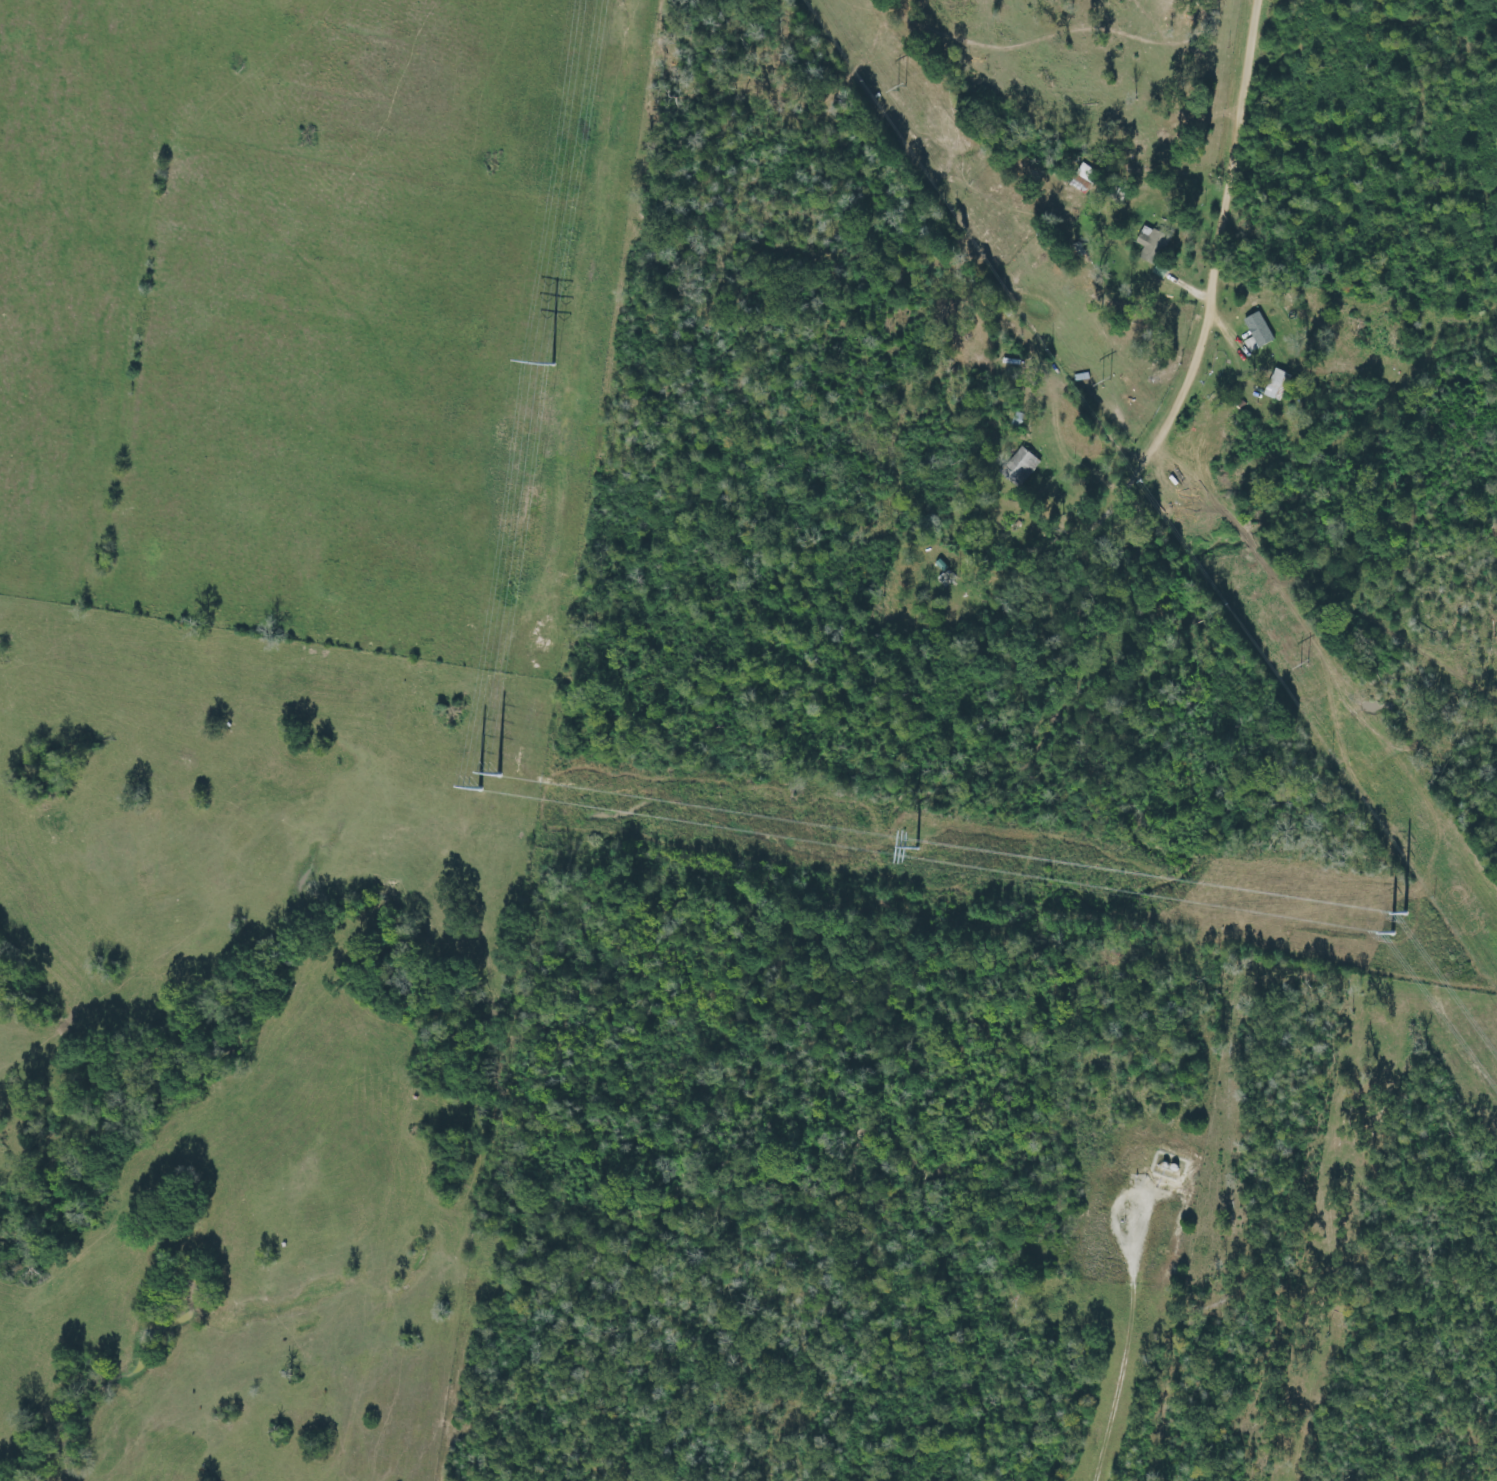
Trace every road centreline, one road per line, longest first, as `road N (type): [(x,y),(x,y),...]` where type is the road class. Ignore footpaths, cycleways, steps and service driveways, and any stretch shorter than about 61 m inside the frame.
road 1 (residential): [(1263,0),(1214,312),(1190,393),(1160,445),(1168,1374)]

